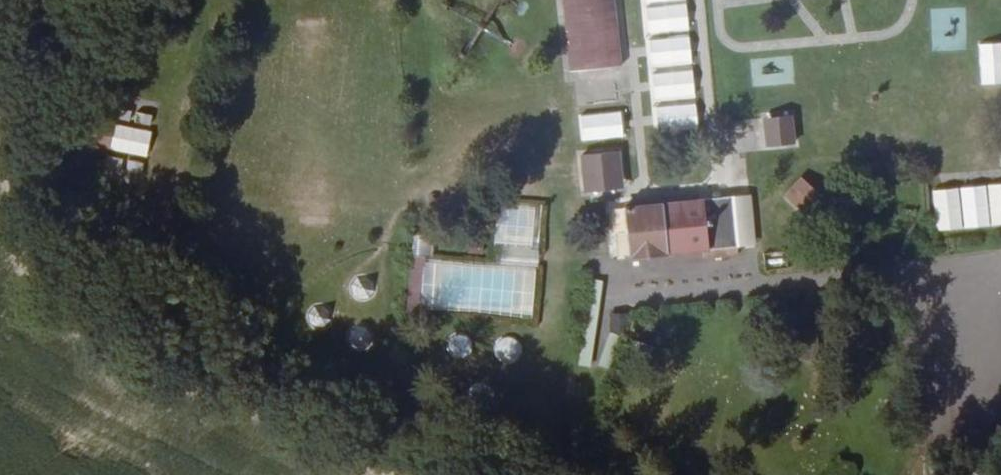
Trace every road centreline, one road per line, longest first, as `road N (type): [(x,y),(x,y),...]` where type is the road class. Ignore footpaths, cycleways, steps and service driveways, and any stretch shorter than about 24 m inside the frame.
road 1 (unclassified): [(610,293),(1000,253)]

